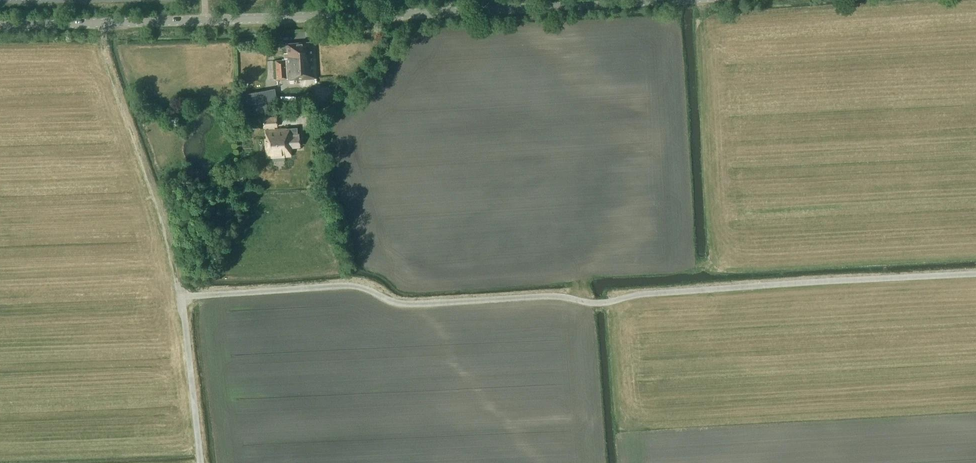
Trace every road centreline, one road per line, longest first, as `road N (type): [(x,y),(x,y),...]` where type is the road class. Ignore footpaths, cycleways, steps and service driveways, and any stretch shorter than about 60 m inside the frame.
road 1 (track): [(182,297),(342,285),(403,303),(560,297),(600,303),(975,273)]
road 2 (secondary): [(0,25),(653,0)]
road 3 (track): [(671,0),(682,229),(660,252),(601,260),(582,274),(597,462)]
road 4 (track): [(201,462),(182,297),(158,202),(106,58),(104,22)]

